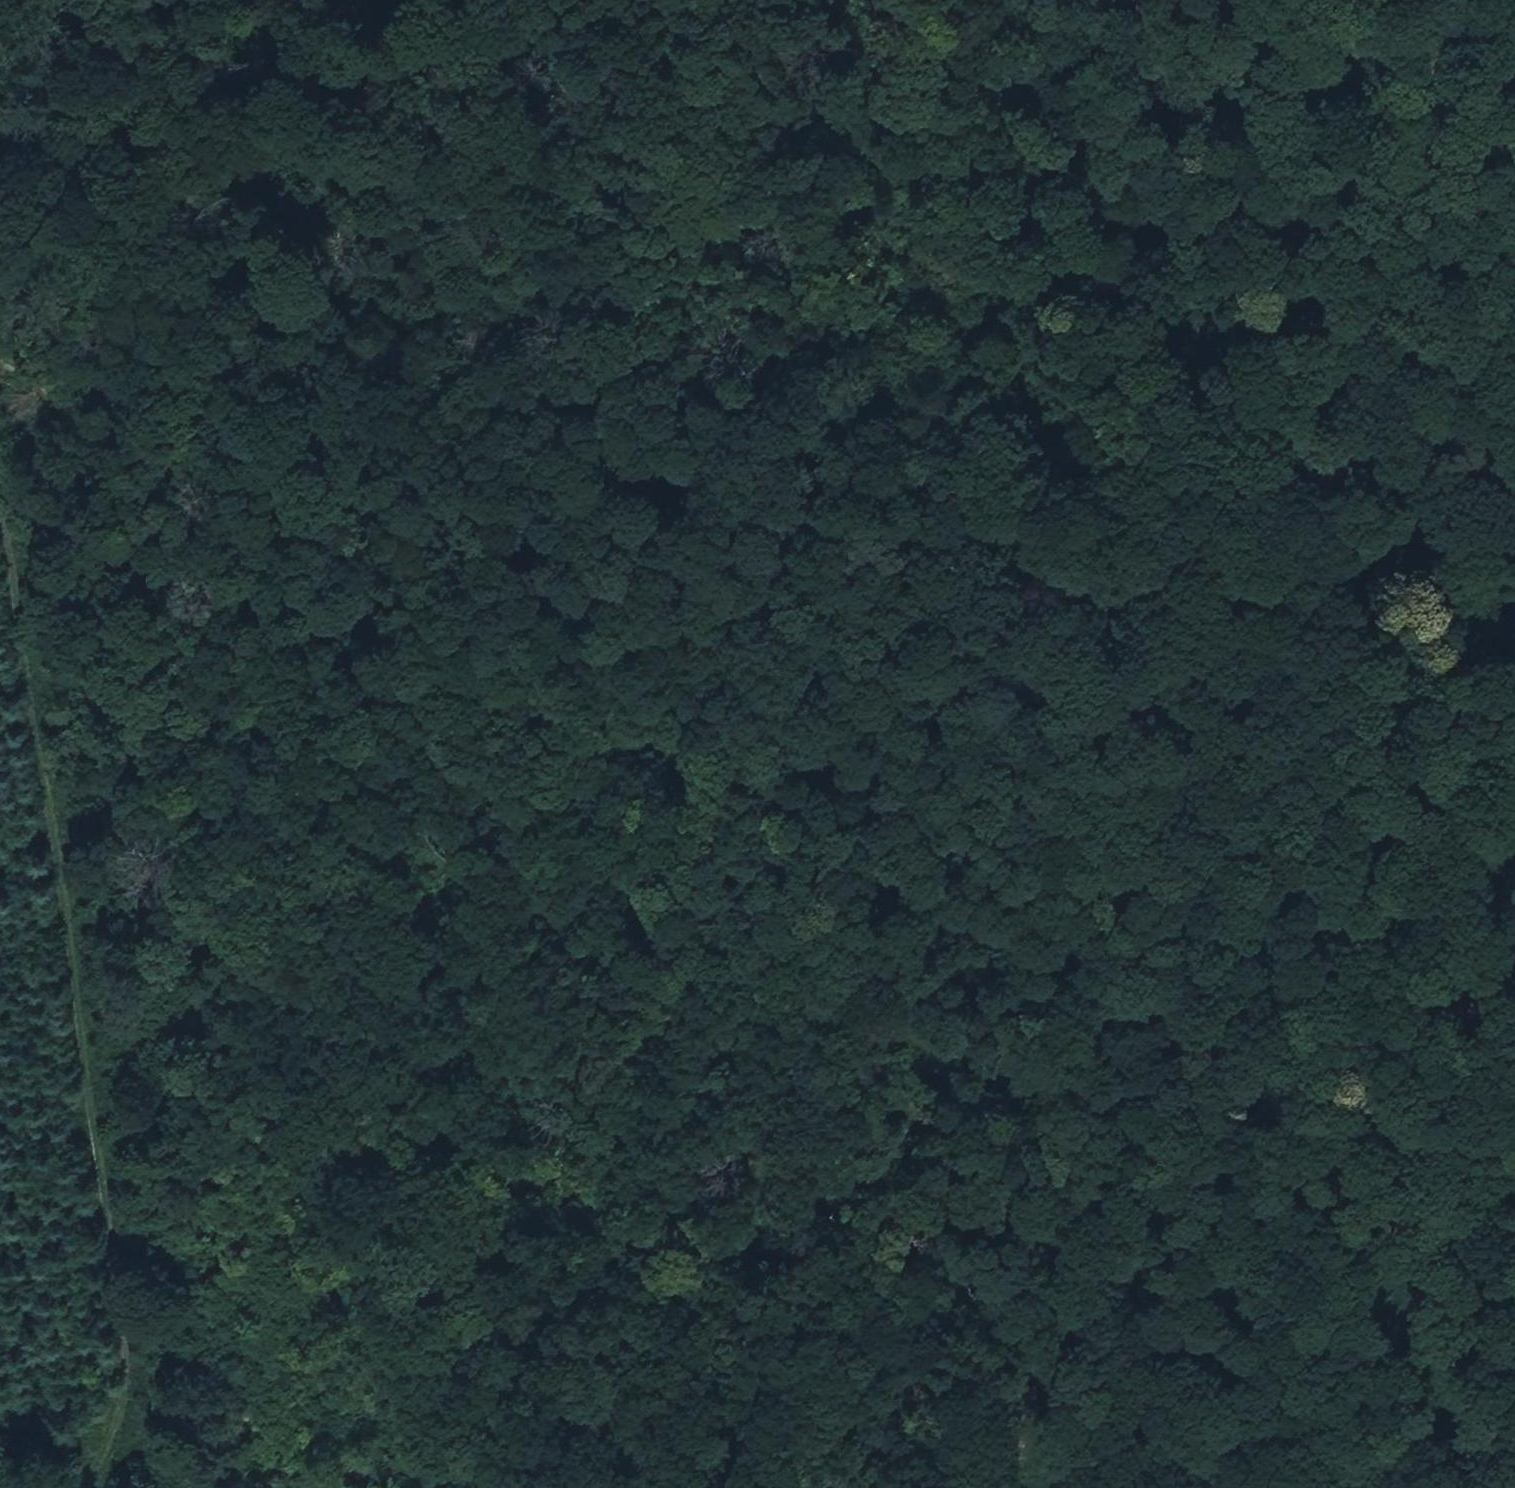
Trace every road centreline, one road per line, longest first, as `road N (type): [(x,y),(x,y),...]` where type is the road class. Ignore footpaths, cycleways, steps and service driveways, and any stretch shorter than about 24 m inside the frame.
road 1 (track): [(96,1487),(131,1372),(0,527)]

